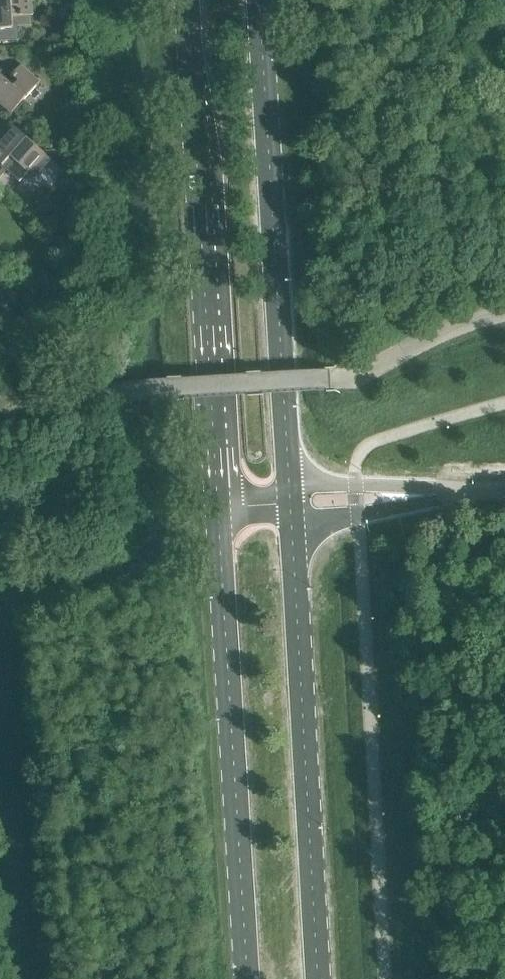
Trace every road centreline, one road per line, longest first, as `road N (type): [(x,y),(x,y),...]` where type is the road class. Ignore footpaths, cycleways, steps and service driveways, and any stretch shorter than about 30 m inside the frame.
road 1 (secondary): [(189,0),(224,502)]
road 2 (secondary): [(288,499),(258,0)]
road 3 (secondary): [(315,978),(288,499)]
road 4 (secondary): [(224,502),(251,978)]
road 5 (unclassified): [(288,499),(504,490)]

